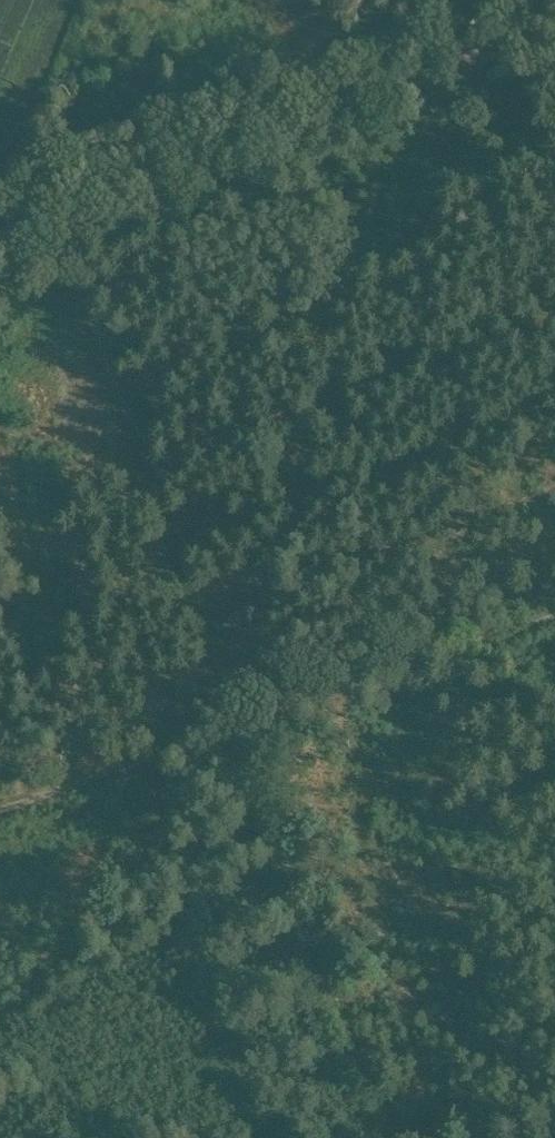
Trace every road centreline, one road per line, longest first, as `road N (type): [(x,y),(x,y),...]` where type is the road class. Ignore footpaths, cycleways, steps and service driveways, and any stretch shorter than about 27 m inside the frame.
road 1 (track): [(554,19),(0,225)]

